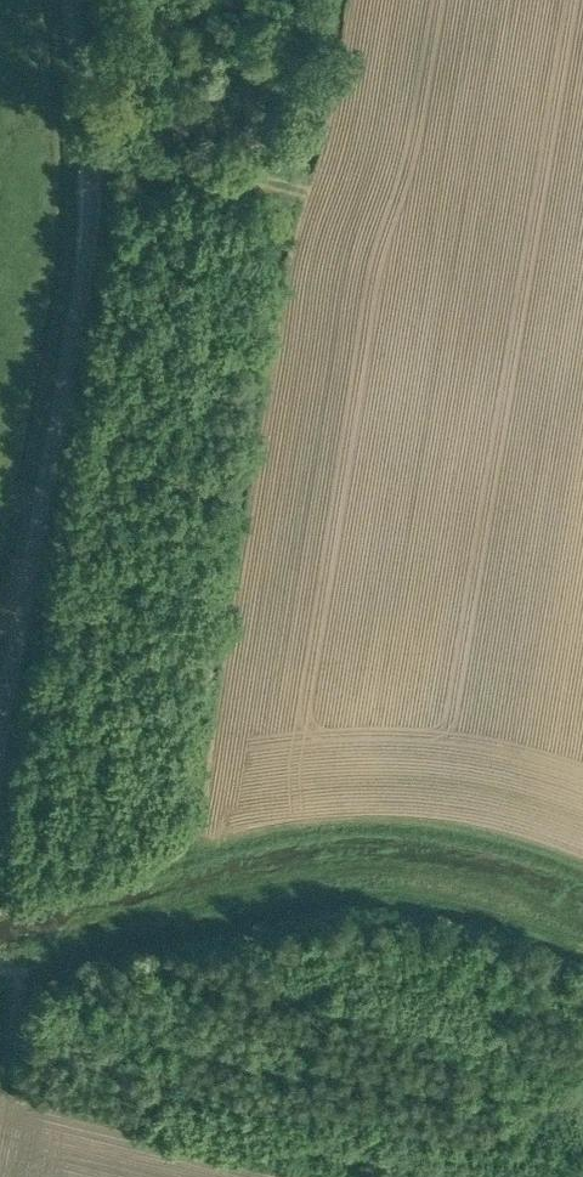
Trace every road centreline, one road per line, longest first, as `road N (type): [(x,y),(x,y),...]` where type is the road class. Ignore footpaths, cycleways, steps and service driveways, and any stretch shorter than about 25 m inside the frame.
road 1 (track): [(194,859),(333,0)]
road 2 (unclassified): [(0,734),(77,308),(87,169),(66,0)]
road 3 (track): [(0,970),(239,914),(373,896),(466,903),(582,950)]
road 4 (track): [(0,895),(251,845),(404,831),(531,858),(582,883)]
road 5 (track): [(87,169),(303,185)]

